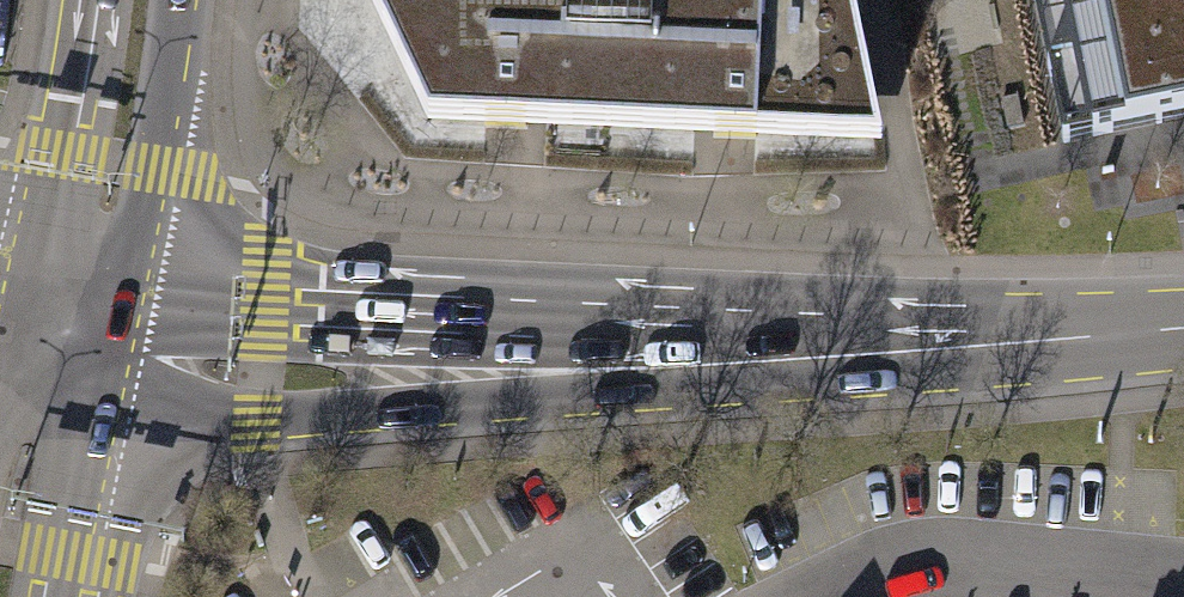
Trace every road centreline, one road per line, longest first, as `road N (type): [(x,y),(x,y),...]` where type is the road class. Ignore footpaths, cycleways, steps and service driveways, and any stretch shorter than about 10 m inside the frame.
road 1 (secondary): [(107,428),(256,438),(998,355)]
road 2 (secondary): [(998,355),(128,295)]
road 3 (residential): [(1183,571),(1097,554),(857,586),(833,596)]
road 4 (primary): [(128,295),(173,0)]
road 5 (primary): [(75,0),(29,285)]
road 6 (secondary): [(998,355),(1183,334)]
road 7 (primary): [(77,596),(107,428)]
road 8 (primary): [(107,428),(128,295)]

